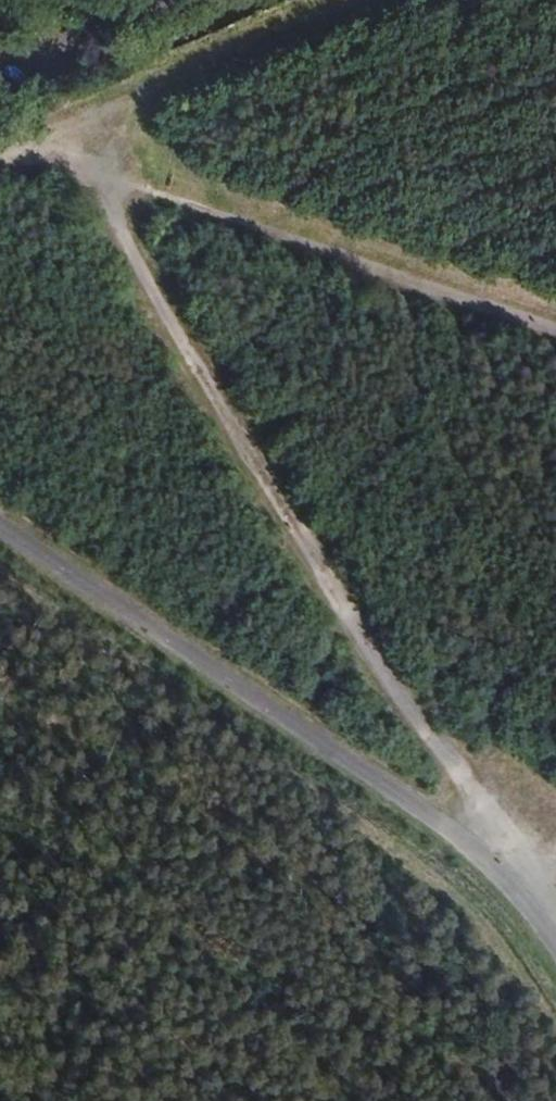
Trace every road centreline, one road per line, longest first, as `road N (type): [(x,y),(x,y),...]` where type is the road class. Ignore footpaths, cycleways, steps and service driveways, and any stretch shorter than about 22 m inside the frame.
road 1 (track): [(515,883),(60,132)]
road 2 (unclassified): [(0,524),(457,832),(515,883),(555,950)]
road 3 (track): [(60,132),(161,193),(555,325)]
road 4 (track): [(60,132),(375,0)]

